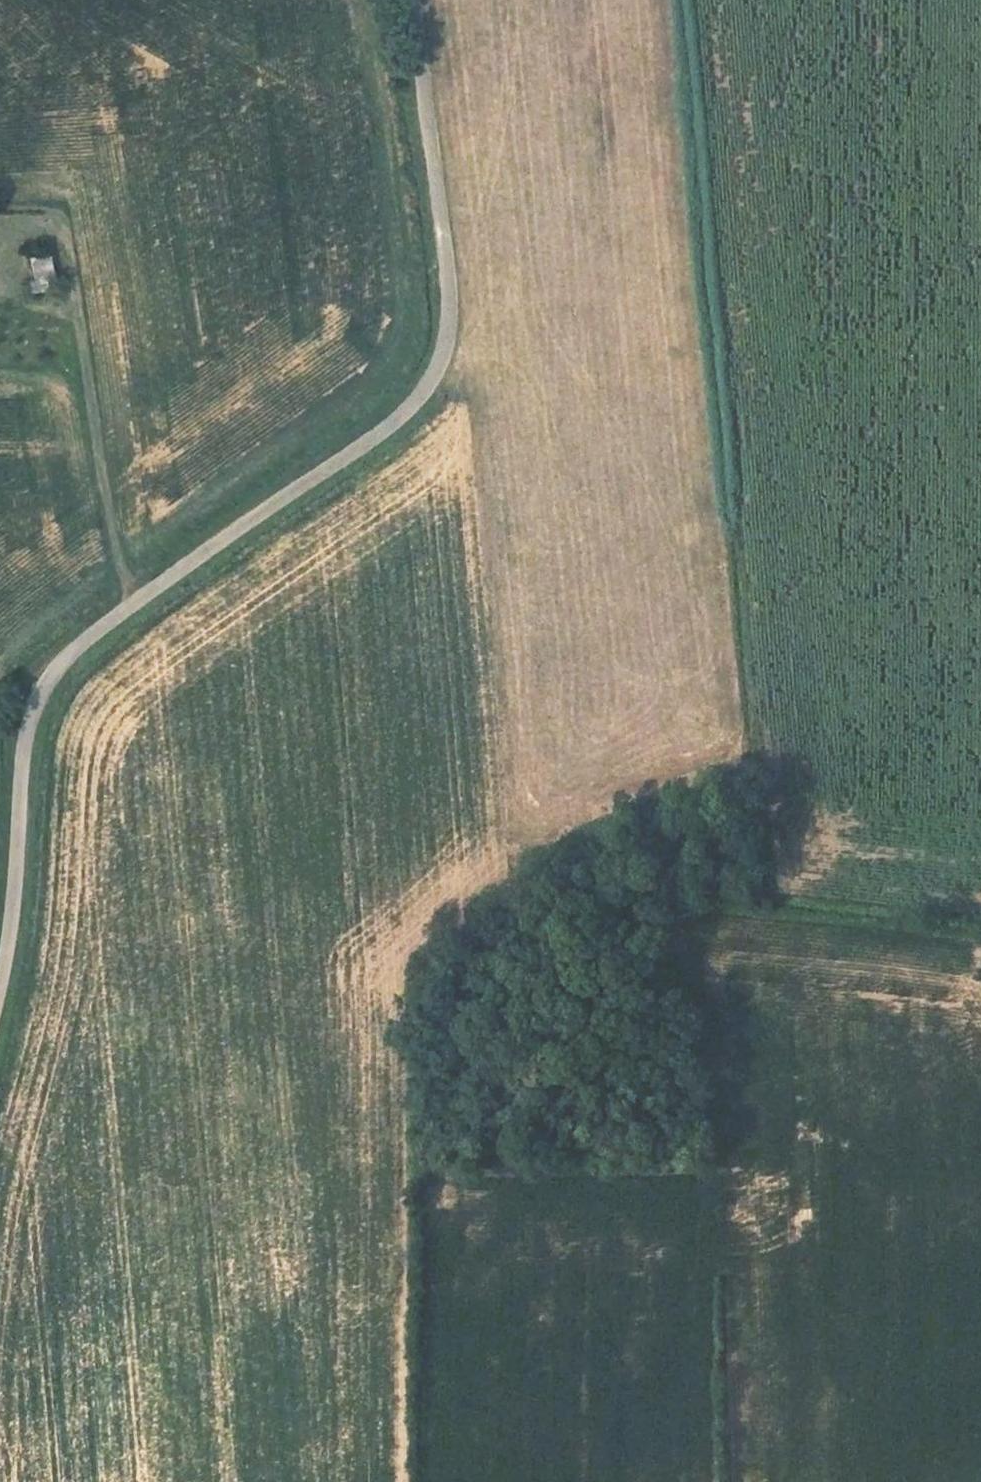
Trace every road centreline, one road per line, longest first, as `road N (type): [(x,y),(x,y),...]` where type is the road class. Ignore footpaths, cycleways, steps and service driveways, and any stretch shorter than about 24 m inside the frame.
road 1 (unclassified): [(413,0),(446,254),(450,309),(442,354),(425,391),(384,431),(124,607),(66,656),(41,691),(23,752),(16,898),(0,982)]

